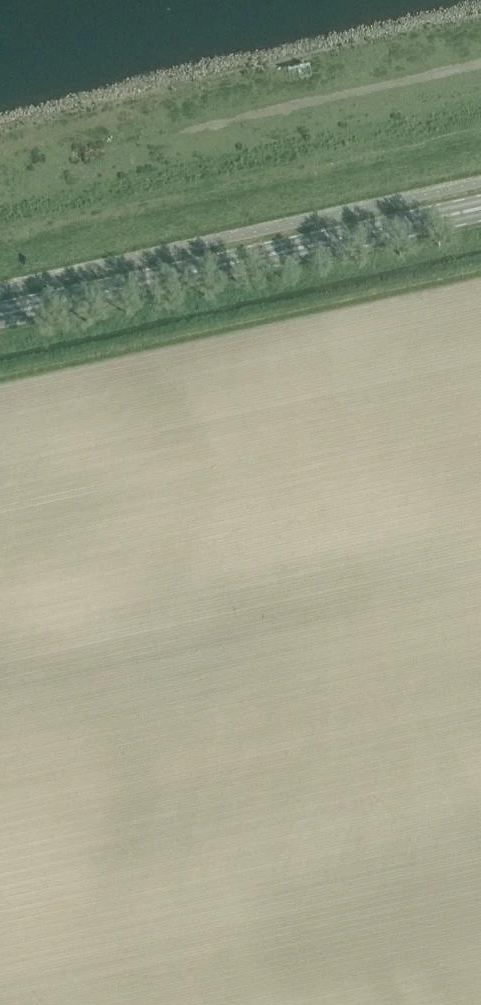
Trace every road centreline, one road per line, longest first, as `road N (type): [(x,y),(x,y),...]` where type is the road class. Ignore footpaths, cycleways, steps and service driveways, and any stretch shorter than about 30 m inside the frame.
road 1 (primary): [(480,211),(0,318)]

